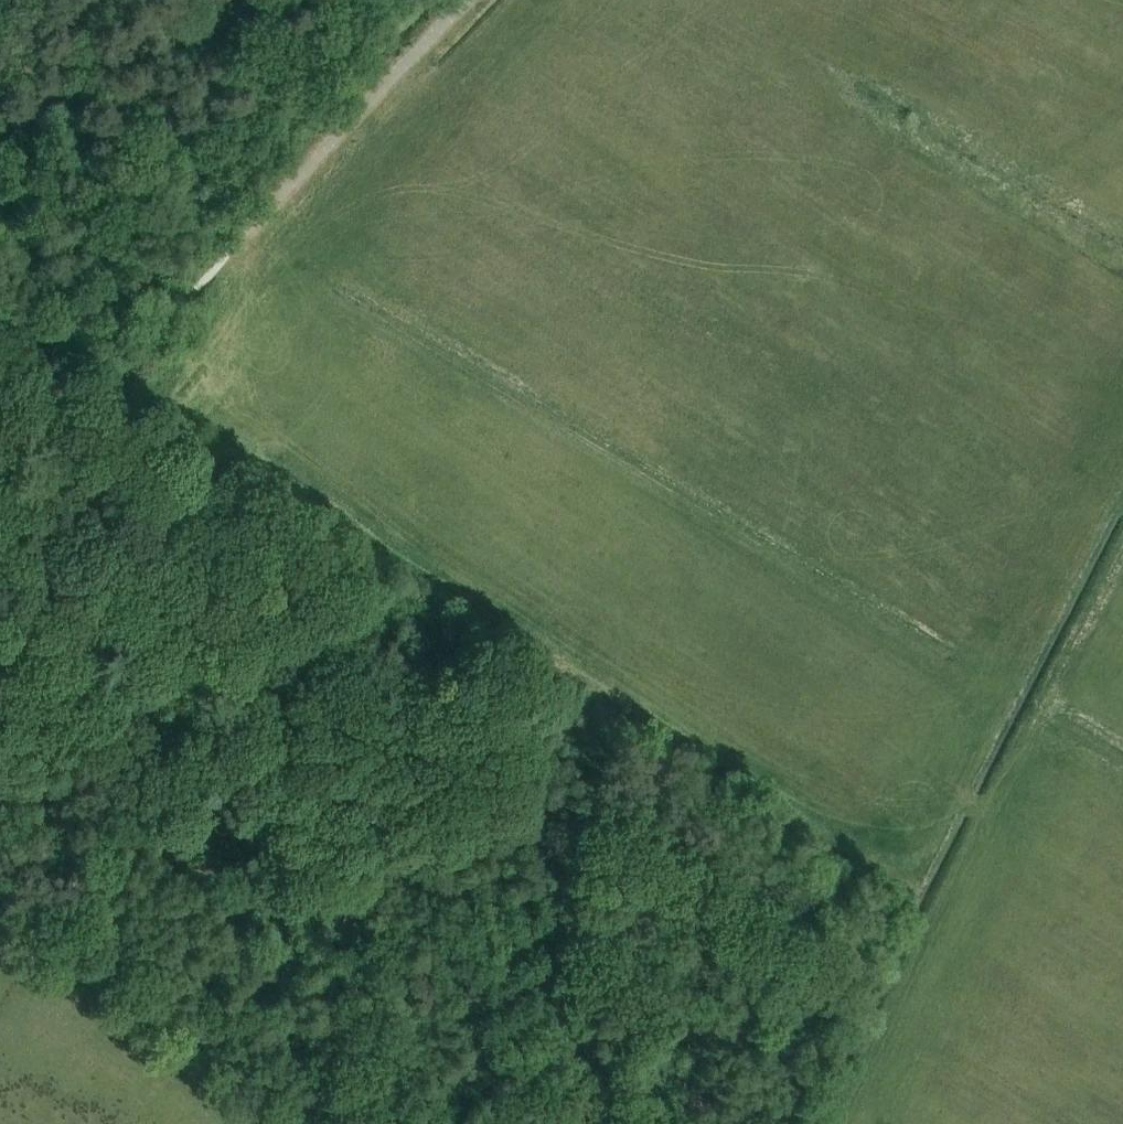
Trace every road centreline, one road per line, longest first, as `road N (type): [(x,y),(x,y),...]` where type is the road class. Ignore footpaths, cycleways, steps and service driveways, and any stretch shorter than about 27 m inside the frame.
road 1 (unclassified): [(248,230),(468,0)]

